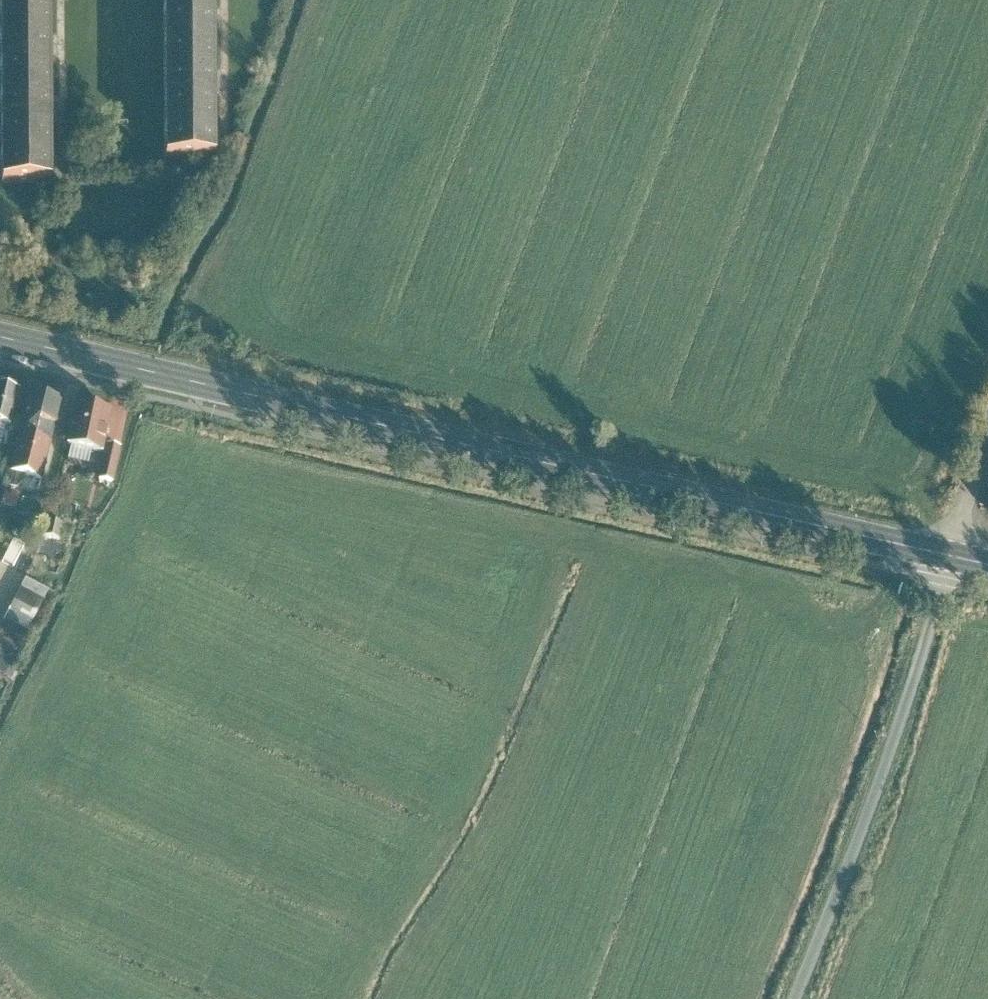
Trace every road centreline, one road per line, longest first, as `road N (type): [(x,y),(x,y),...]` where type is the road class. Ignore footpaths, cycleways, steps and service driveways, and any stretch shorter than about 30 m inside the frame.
road 1 (secondary): [(0,337),(953,554)]
road 2 (residential): [(953,554),(912,690),(797,998)]

